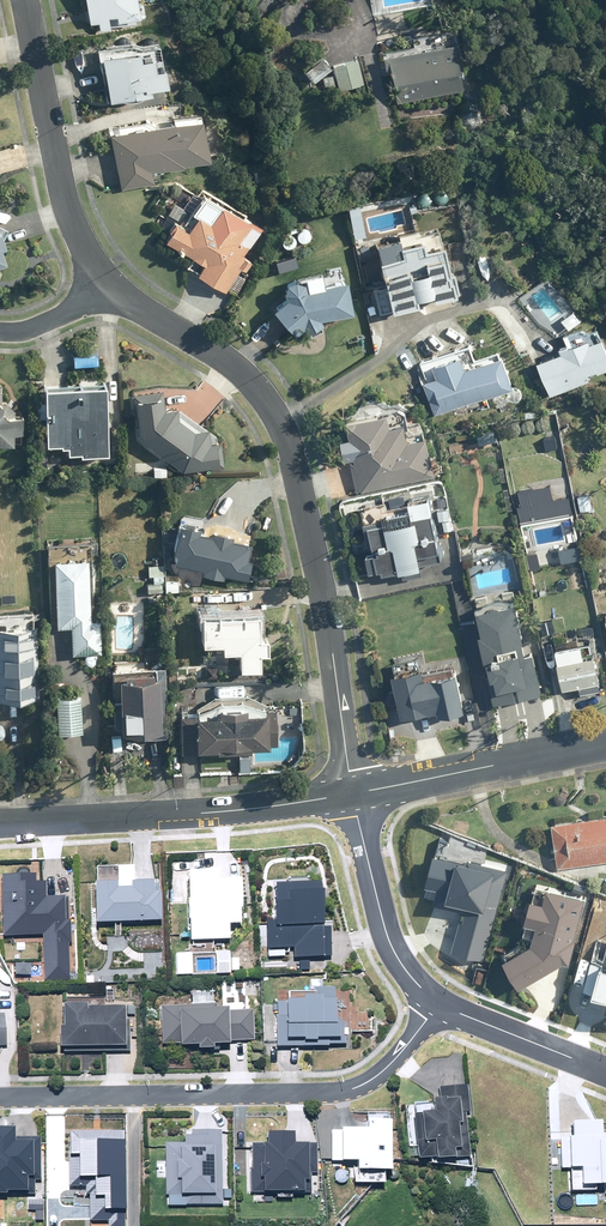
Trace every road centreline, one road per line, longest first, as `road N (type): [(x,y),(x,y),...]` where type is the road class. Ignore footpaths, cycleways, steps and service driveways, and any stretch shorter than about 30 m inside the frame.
road 1 (residential): [(109,286),(230,362),(275,411),(296,466),(323,594),(353,794)]
road 2 (residential): [(439,1006),(386,1070),(353,1090),(0,1095)]
road 3 (tertiary): [(353,794),(222,811),(0,823)]
road 4 (residential): [(26,0),(62,187),(109,286)]
road 5 (tertiary): [(605,744),(353,794)]
road 6 (residential): [(439,1006),(393,954),(353,794)]
road 7 (residential): [(605,1074),(439,1006)]
road 8 (residential): [(0,332),(33,328),(109,286)]

